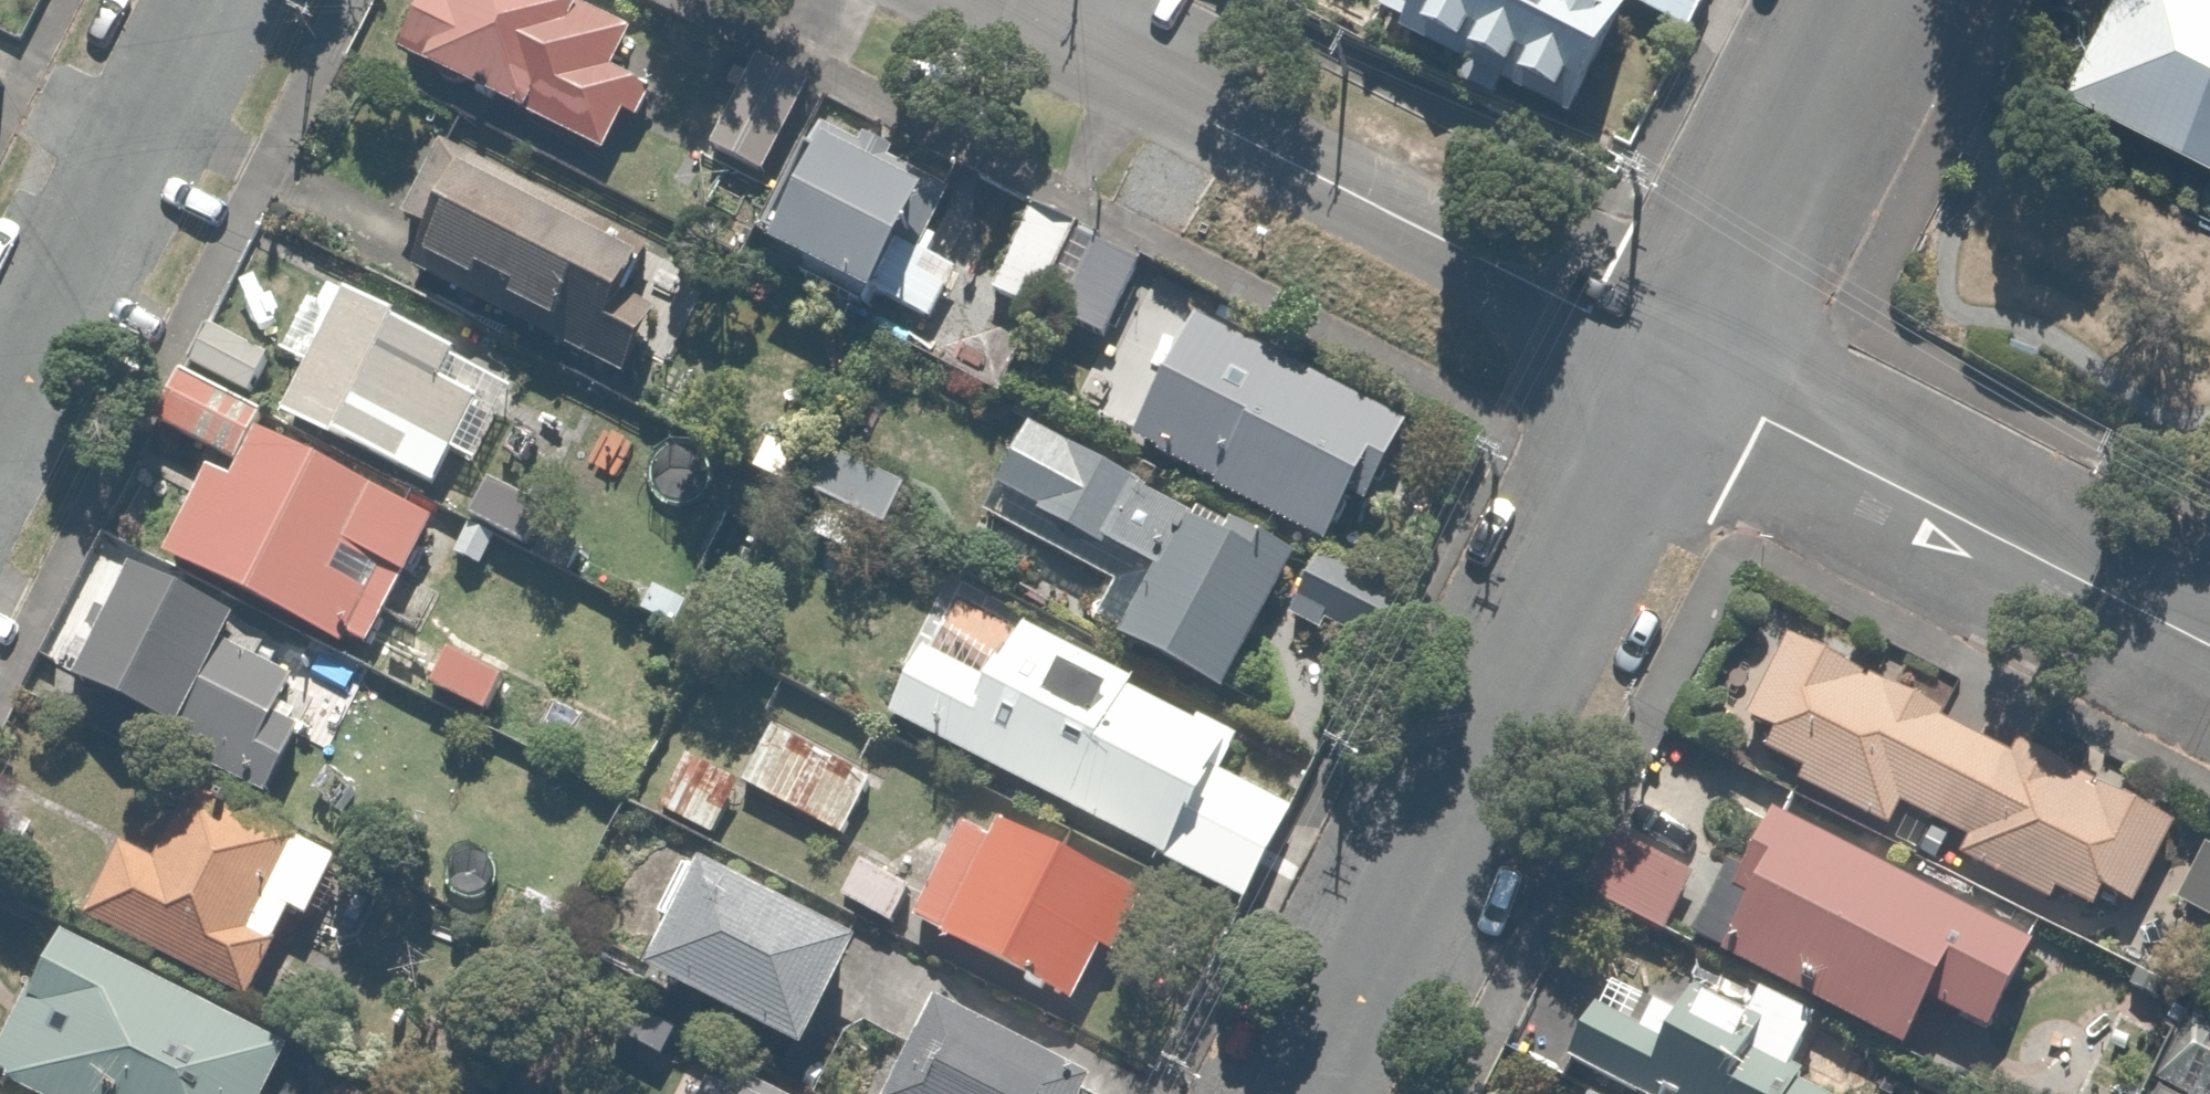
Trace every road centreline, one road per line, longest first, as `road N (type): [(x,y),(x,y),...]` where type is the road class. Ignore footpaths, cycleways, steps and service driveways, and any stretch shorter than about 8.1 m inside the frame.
road 1 (residential): [(1664,361),(1300,1093)]
road 2 (residential): [(1664,361),(962,0)]
road 3 (residential): [(2209,643),(1664,361)]
road 4 (residential): [(0,377),(195,0)]
road 5 (residential): [(1850,0),(1664,361)]

